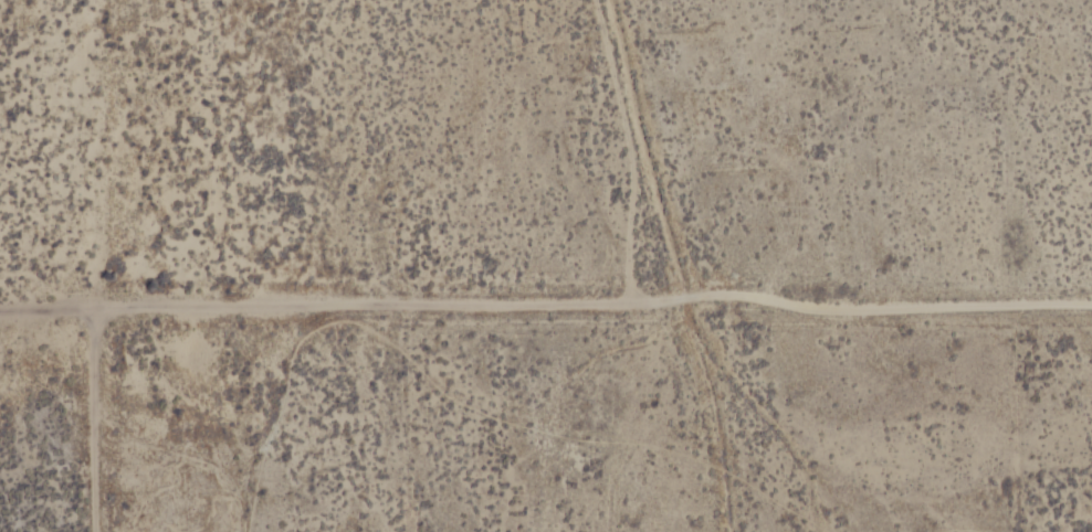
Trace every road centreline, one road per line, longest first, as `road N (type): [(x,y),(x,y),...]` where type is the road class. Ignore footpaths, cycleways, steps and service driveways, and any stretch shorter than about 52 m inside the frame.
road 1 (residential): [(0,307),(1091,304)]
road 2 (track): [(636,300),(639,142),(602,0)]
road 3 (track): [(102,307),(105,531)]

